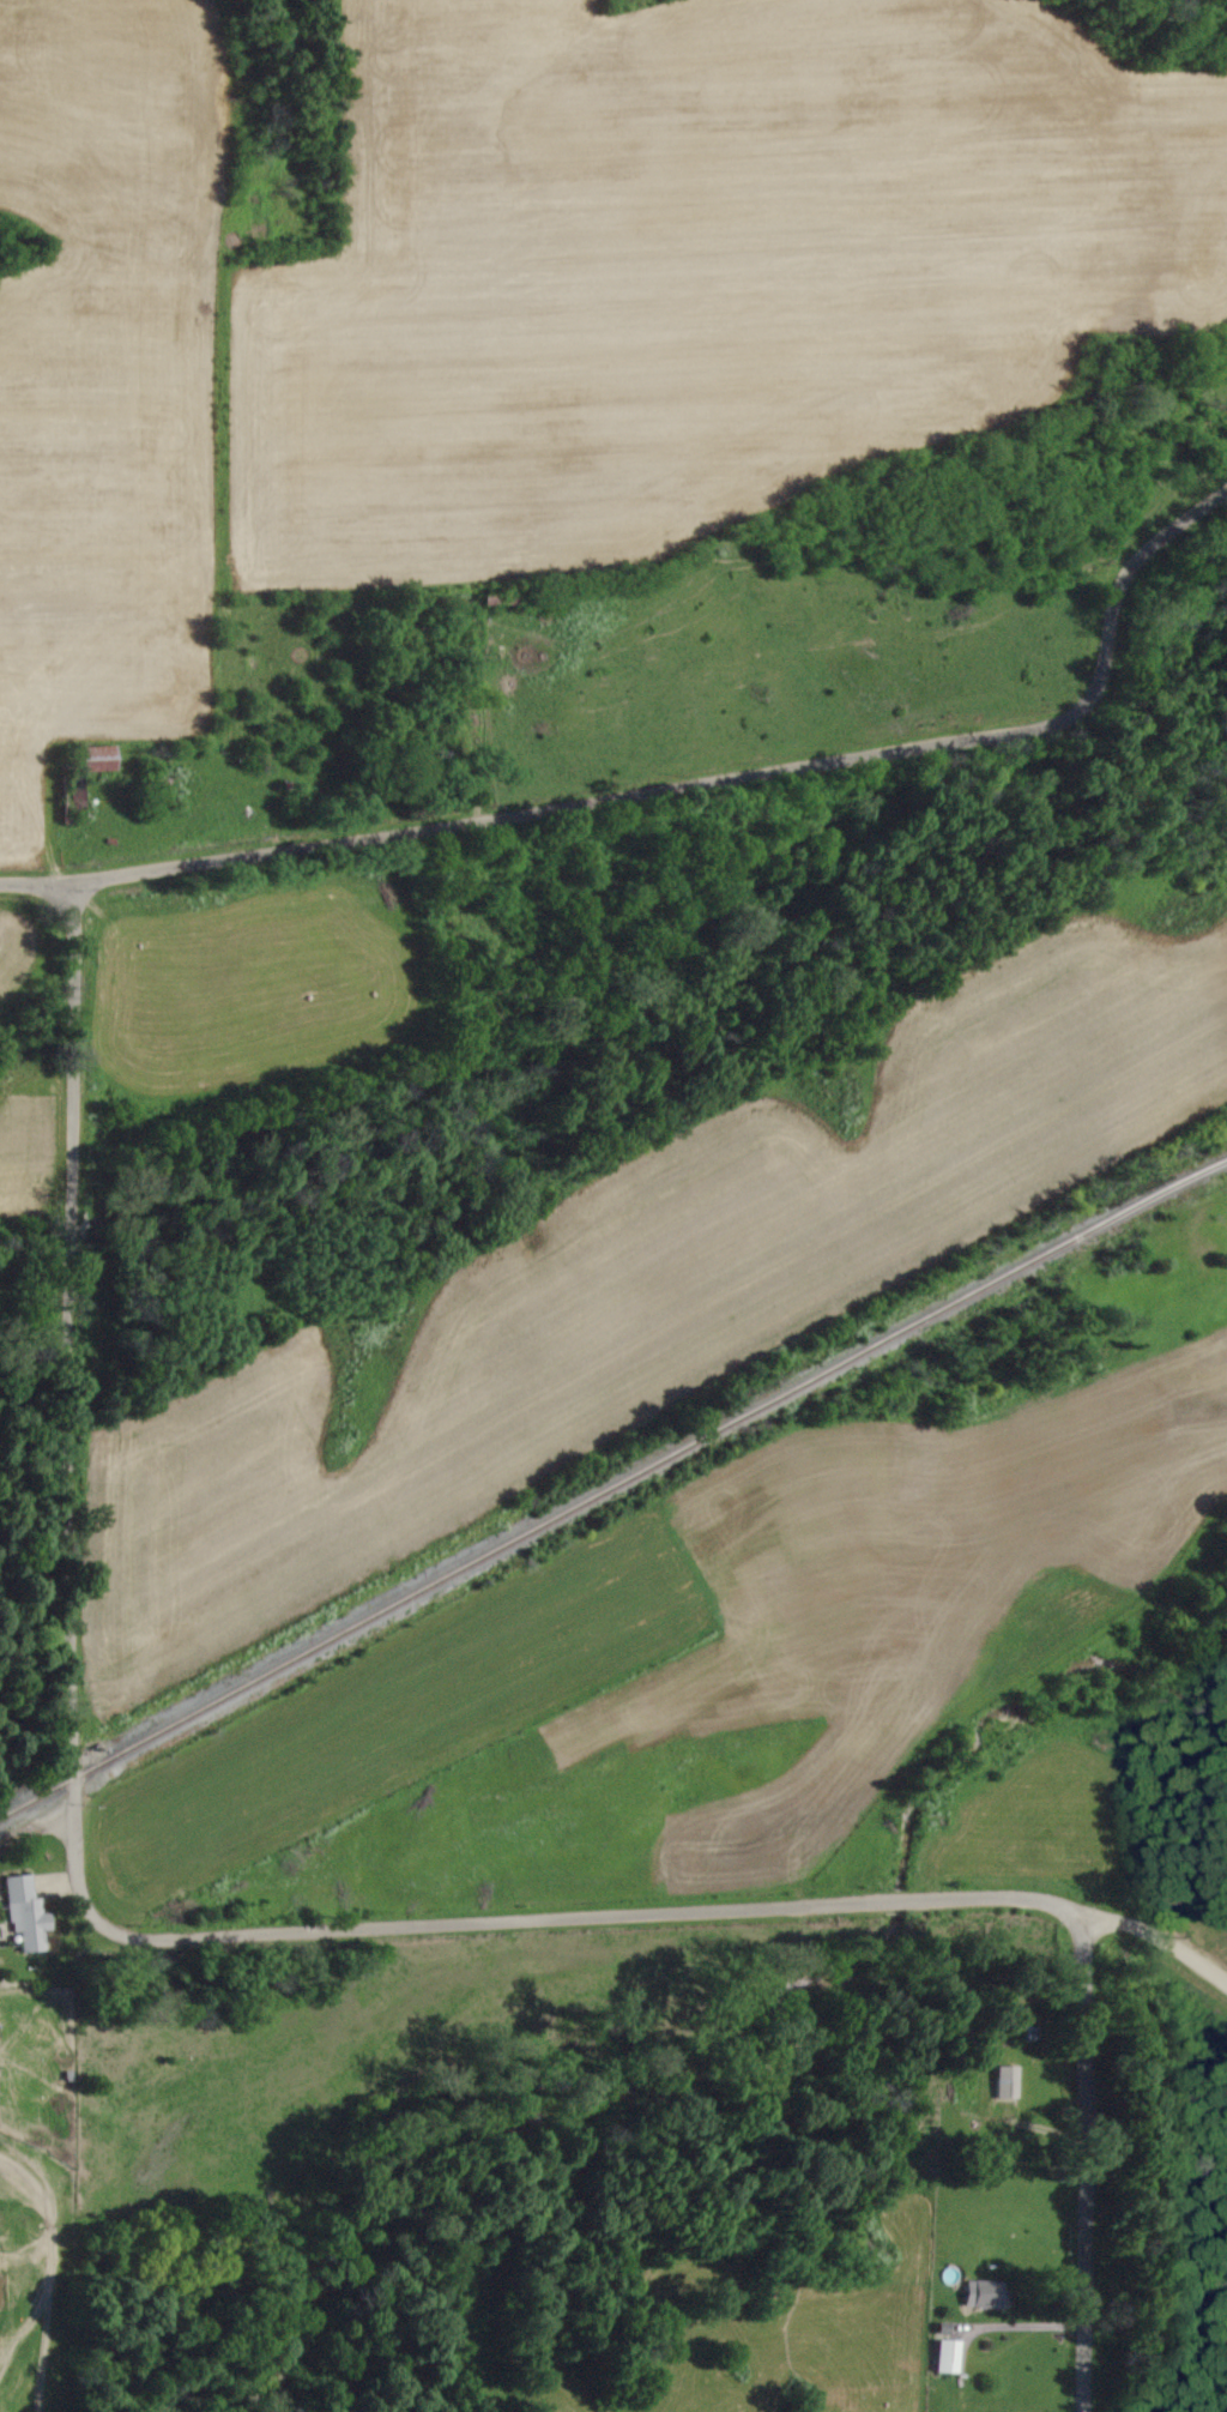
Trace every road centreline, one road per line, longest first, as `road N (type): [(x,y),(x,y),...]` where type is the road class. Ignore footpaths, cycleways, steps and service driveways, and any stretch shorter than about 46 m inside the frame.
road 1 (residential): [(73,882),(1042,730),(1094,693),(1118,592),(1136,560),(1226,490)]
road 2 (residential): [(95,1918),(78,1873),(73,1779),(73,882)]
road 3 (residential): [(1087,1913),(1029,1898),(146,1938),(115,1934),(95,1918)]
road 4 (residential): [(1099,2411),(1087,1913)]
road 5 (residential): [(1226,1968),(1087,1913)]

